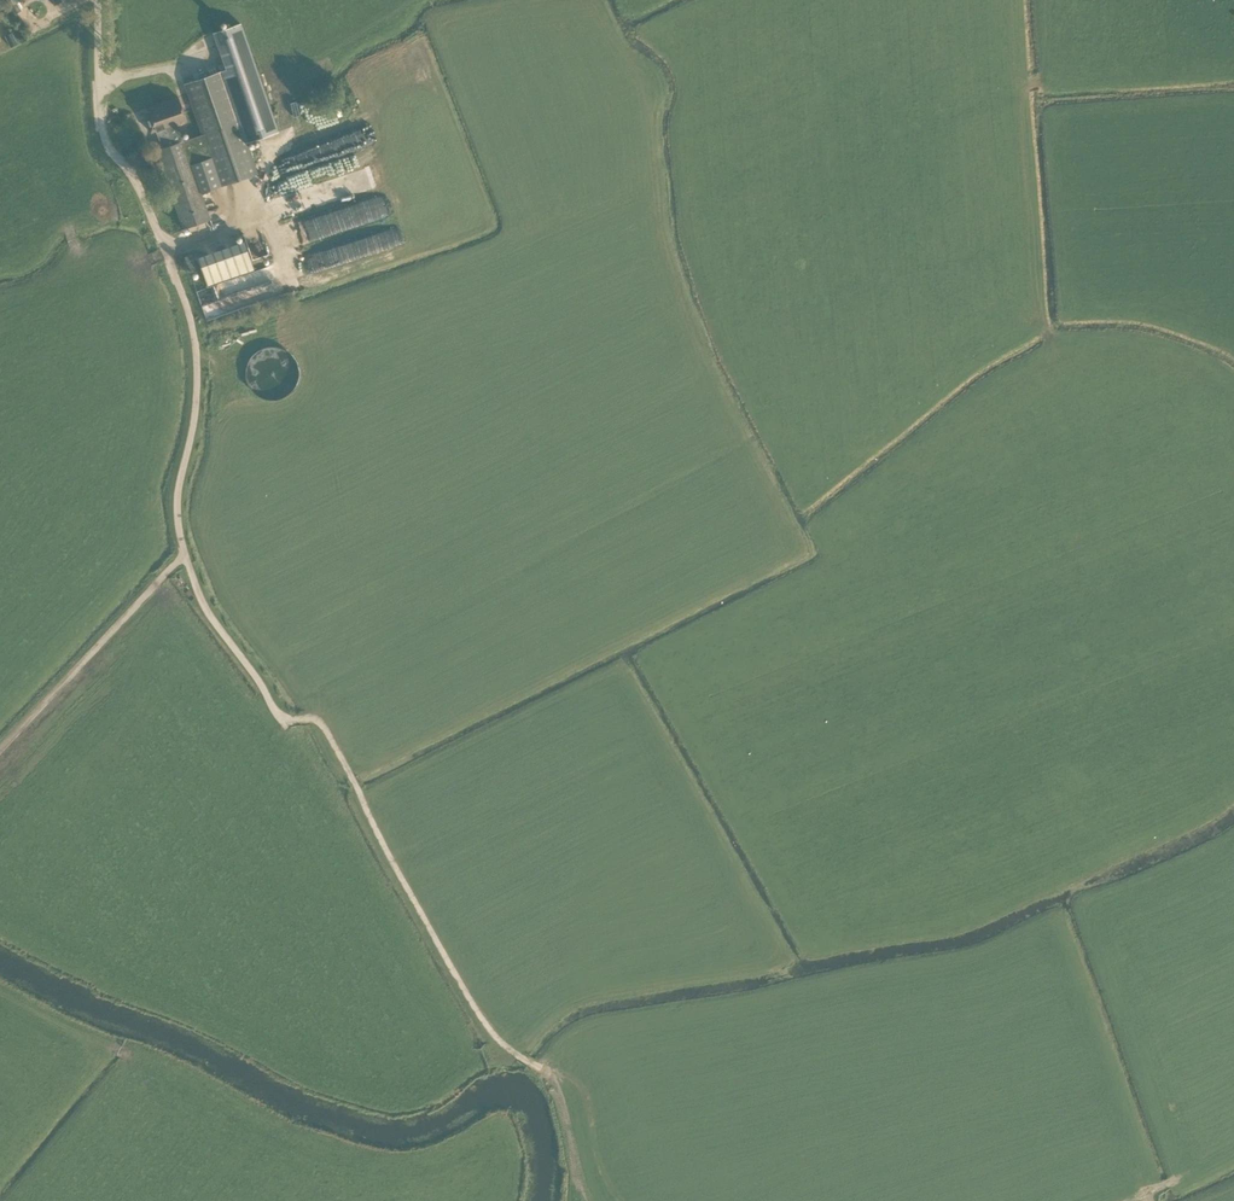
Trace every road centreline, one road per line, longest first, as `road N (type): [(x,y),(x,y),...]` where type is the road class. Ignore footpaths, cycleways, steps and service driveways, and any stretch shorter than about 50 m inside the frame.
road 1 (unclassified): [(300,718),(276,710),(219,628),(181,541),(179,478),(197,399),(194,334),(141,190),(102,130),(98,0)]

